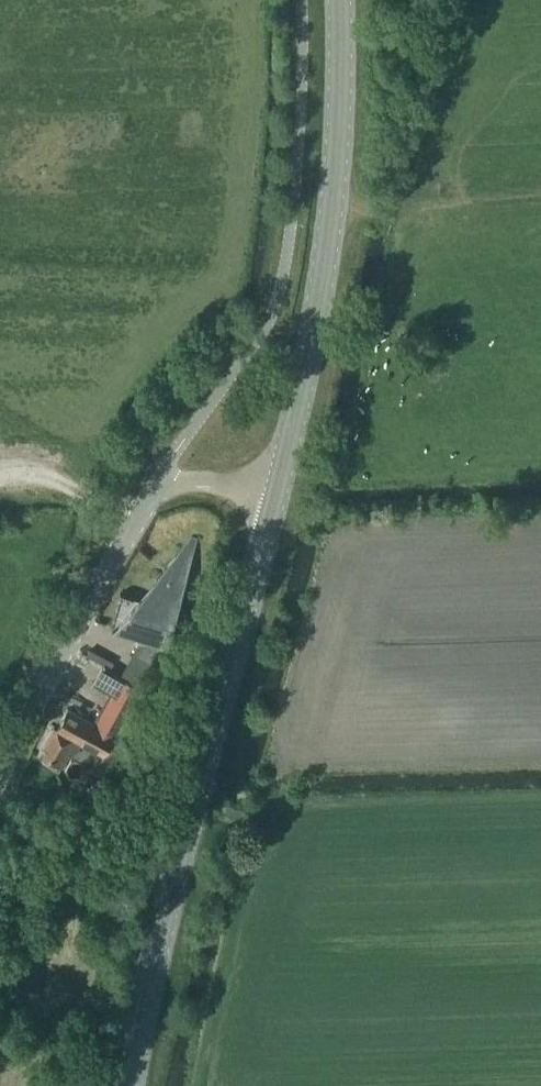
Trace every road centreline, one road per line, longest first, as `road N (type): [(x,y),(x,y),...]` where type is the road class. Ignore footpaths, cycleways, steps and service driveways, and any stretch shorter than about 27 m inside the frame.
road 1 (primary): [(129,1085),(164,917),(275,496)]
road 2 (primary): [(275,496),(328,246),(340,0)]
road 3 (unclassified): [(275,496),(160,480),(0,779)]

